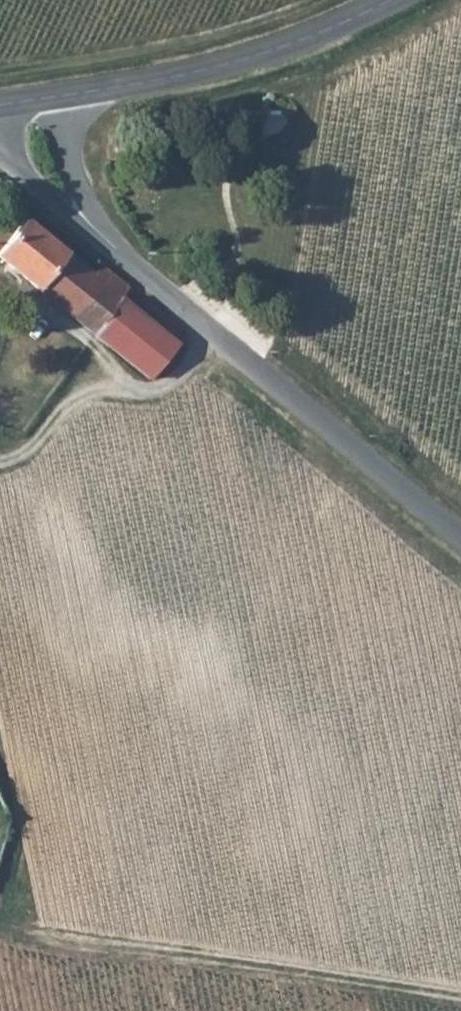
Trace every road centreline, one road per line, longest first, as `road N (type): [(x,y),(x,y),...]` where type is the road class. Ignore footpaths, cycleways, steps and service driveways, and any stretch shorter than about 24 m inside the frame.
road 1 (residential): [(84,218),(460,535)]
road 2 (track): [(0,907),(61,942),(460,991)]
road 3 (tertiary): [(64,99),(173,81),(307,41),(393,0)]
road 4 (residential): [(84,218),(64,99)]

